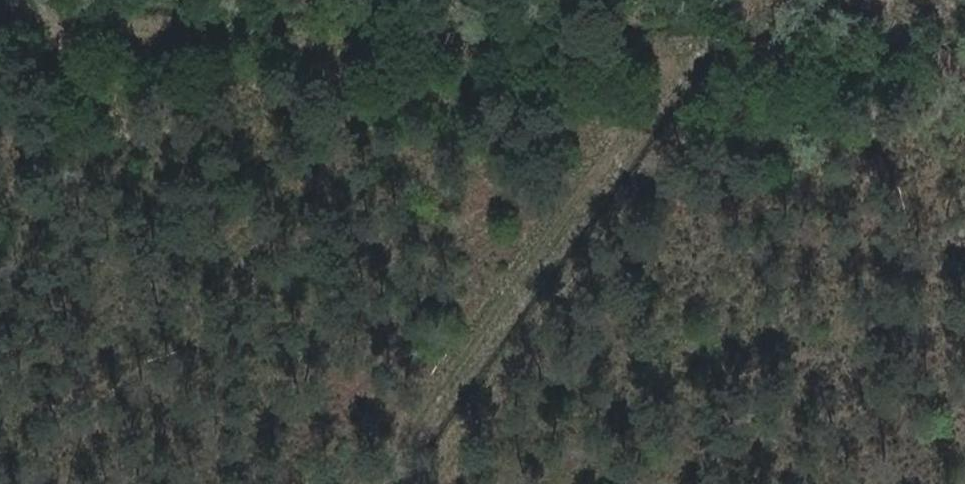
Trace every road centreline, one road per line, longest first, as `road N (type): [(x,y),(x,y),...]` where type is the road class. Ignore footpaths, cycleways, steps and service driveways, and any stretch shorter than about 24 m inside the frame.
road 1 (track): [(964,67),(689,60),(0,12)]
road 2 (track): [(689,60),(378,483)]
road 3 (track): [(689,60),(710,107),(442,483)]

